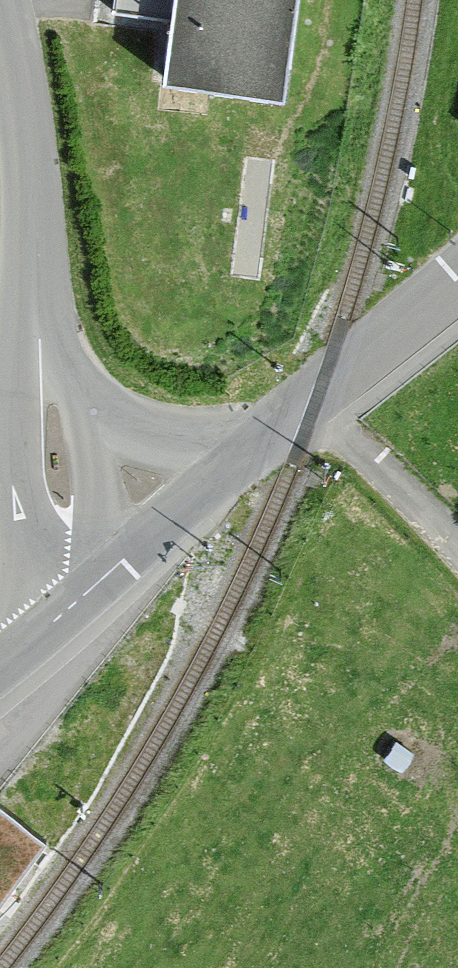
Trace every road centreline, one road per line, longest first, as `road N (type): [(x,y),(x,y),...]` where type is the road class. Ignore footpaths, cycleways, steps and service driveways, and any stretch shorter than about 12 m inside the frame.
road 1 (residential): [(70,608),(29,162),(0,2)]
road 2 (tertiary): [(70,608),(318,397)]
road 3 (residential): [(318,397),(457,549)]
road 4 (tertiary): [(318,397),(457,275)]

